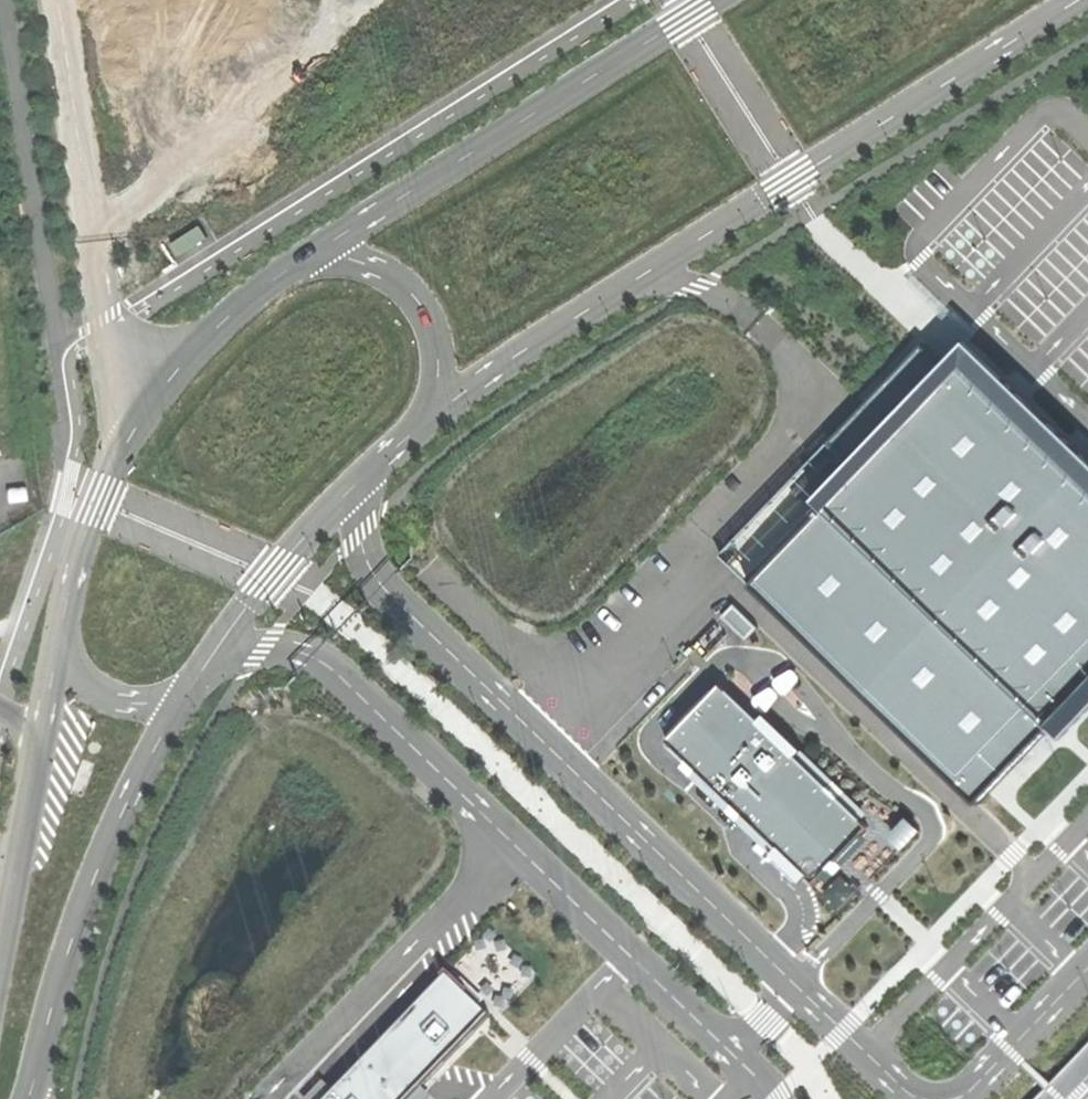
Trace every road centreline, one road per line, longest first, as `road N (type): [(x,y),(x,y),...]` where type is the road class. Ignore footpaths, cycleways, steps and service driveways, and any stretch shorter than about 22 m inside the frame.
road 1 (tertiary): [(410,435),(538,343),(1082,0)]
road 2 (tertiary): [(714,0),(288,272)]
road 3 (tertiary): [(27,1098),(91,886),(192,687)]
road 4 (tertiary): [(288,272),(211,335),(131,434),(98,503),(63,622)]
road 5 (tertiary): [(192,687),(273,574),(410,435)]
road 6 (tertiary): [(63,622),(0,940)]
road 7 (tertiary): [(410,435),(438,374),(423,308),(392,277),(352,262),(288,272)]
road 8 (tertiary): [(63,622),(70,659),(110,699),(144,705),(192,687)]

